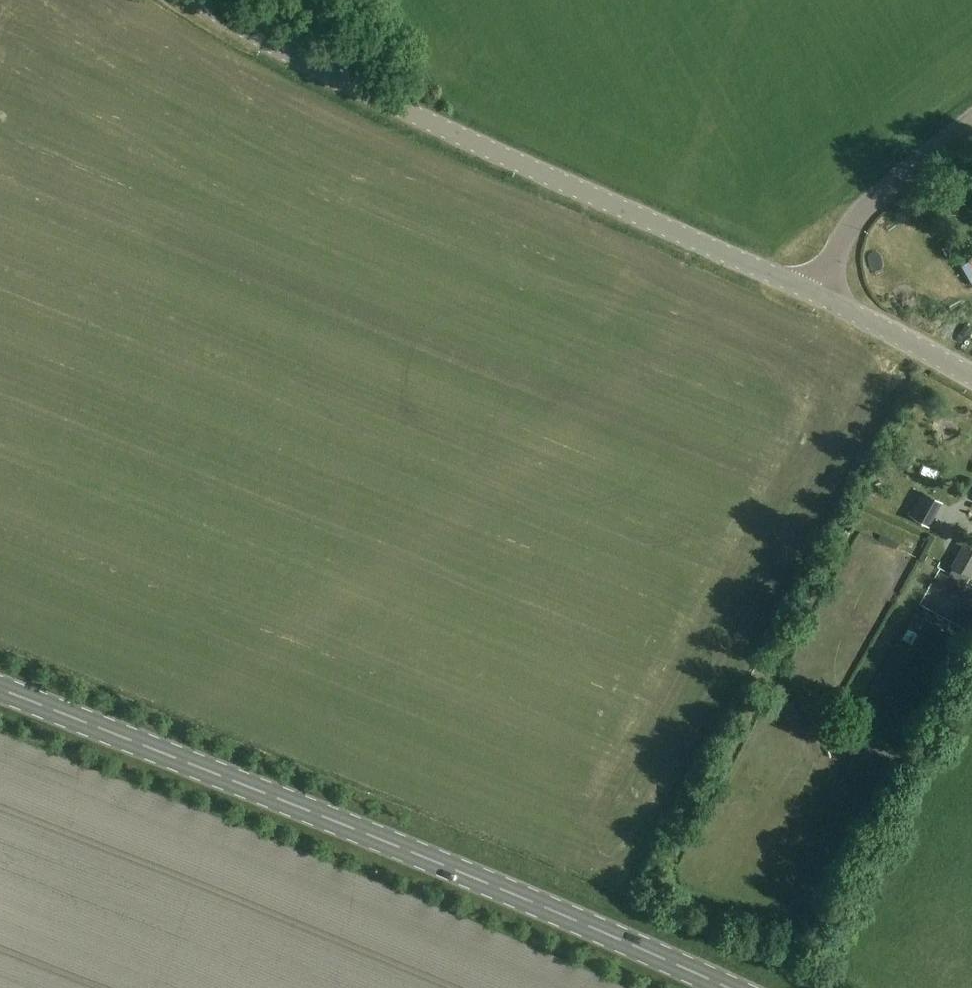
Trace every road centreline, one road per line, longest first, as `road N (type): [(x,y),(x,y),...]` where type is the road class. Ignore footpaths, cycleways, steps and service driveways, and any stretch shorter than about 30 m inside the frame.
road 1 (primary): [(727,987),(390,842),(0,689)]
road 2 (tertiary): [(818,295),(380,99),(203,0)]
road 3 (tertiary): [(818,295),(856,217),(971,124)]
road 4 (tertiary): [(971,376),(818,295)]

